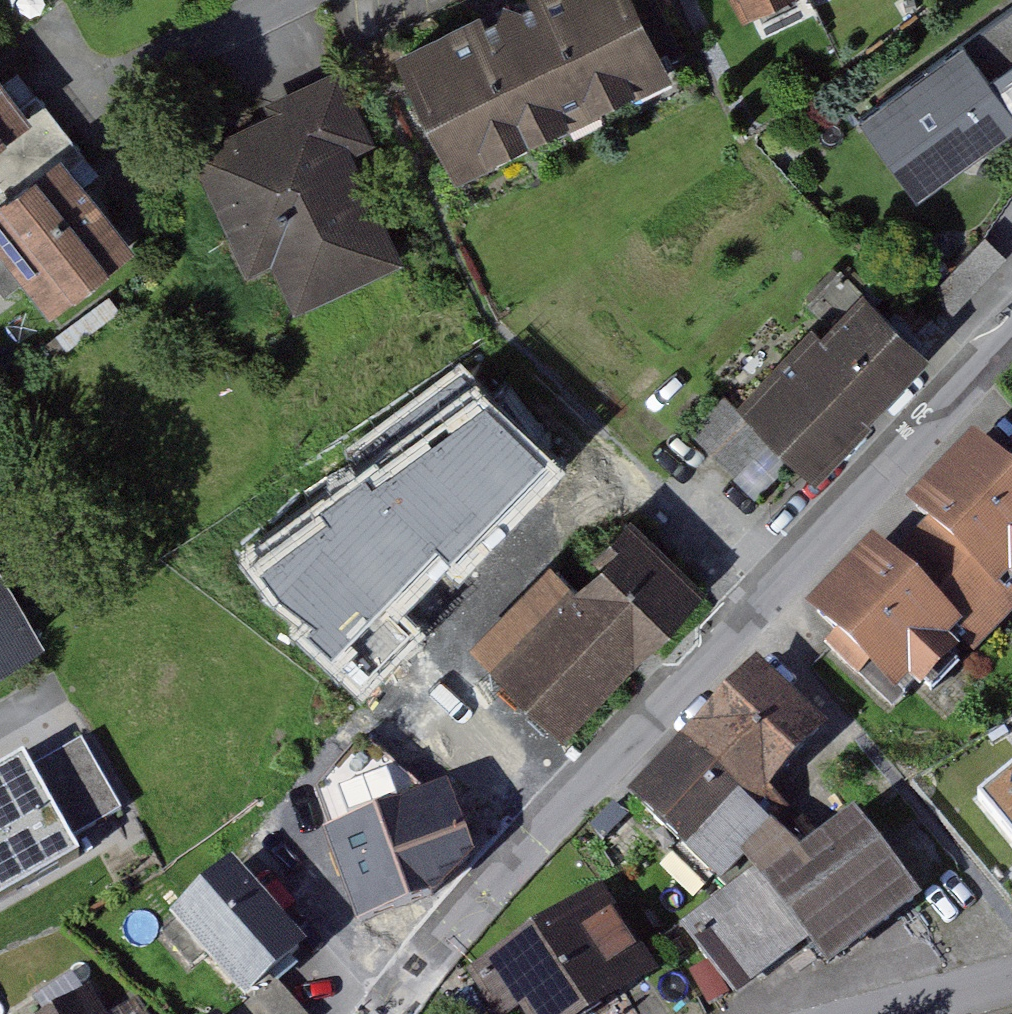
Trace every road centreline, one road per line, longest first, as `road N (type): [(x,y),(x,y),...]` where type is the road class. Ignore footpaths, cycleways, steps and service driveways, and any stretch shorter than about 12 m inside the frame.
road 1 (residential): [(384,1013),(401,986),(502,892),(1011,340)]
road 2 (residential): [(290,0),(142,68)]
road 3 (residential): [(871,1013),(1011,976)]

